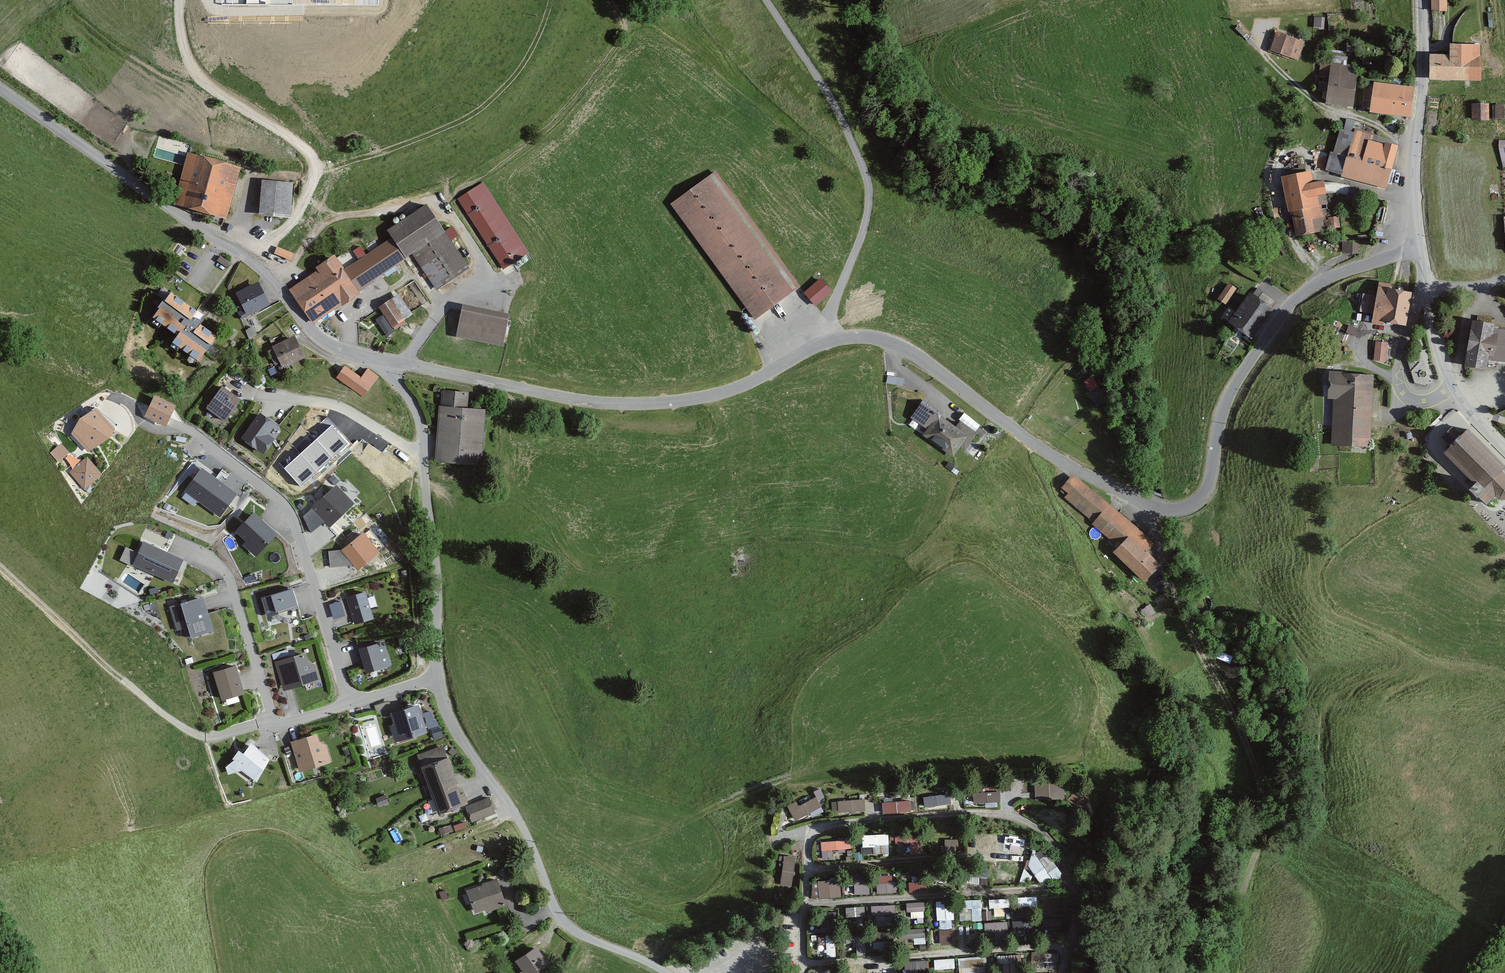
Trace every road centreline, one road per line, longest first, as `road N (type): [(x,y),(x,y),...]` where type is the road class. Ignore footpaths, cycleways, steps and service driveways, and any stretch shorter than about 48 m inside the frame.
road 1 (unclassified): [(829,340),(871,337),(898,345),(1059,460),(1152,506),(1179,510),(1208,488),(1225,404),(1294,301),(1346,271),(1420,254)]
road 2 (track): [(1152,506),(1189,634),(1263,794),(1261,840),(1202,972)]
road 3 (unclassified): [(0,88),(259,267),(324,342),(381,359)]
road 4 (unclassified): [(381,359),(585,401),(657,403),(743,385),(829,340)]
road 5 (residential): [(438,678),(451,725),(522,826),(560,917),(666,972)]
road 6 (residential): [(829,340),(832,309),(867,218),(868,183),(818,73),(770,0)]
road 7 (residential): [(174,423),(290,513),(348,706)]
road 8 (track): [(315,171),(472,115),(523,64),(551,0)]
road 9 (track): [(0,569),(114,677),(206,738)]
road 10 (unclassified): [(1421,0),(1414,204),(1420,254)]
road 11 (residential): [(424,452),(438,678)]
road 12 (residential): [(275,726),(226,574),(176,543)]
road 13 (unclassified): [(1426,287),(1458,396),(1504,449)]
road 14 (residential): [(424,452),(334,406),(253,394)]
road 15 (track): [(1414,146),(1316,104),(1263,52)]

